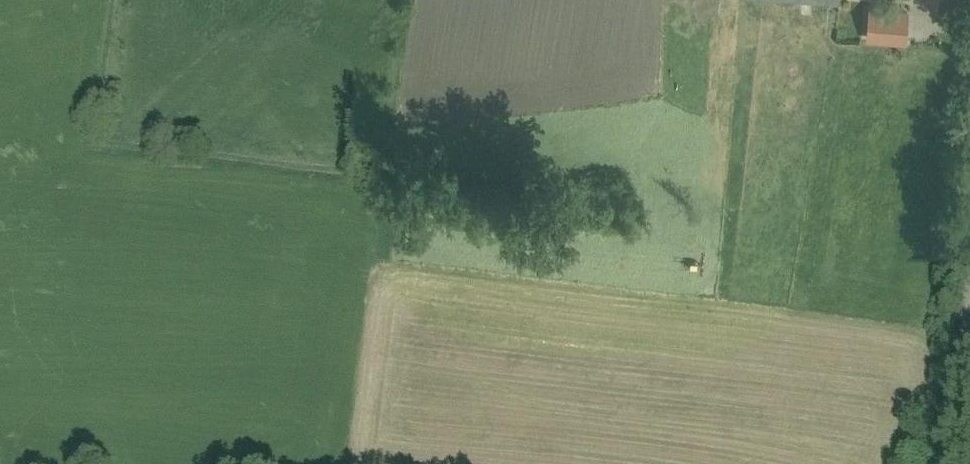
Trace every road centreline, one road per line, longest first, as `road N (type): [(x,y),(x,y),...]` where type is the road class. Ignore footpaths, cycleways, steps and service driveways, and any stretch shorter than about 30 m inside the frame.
road 1 (unclassified): [(937,463),(969,340)]

